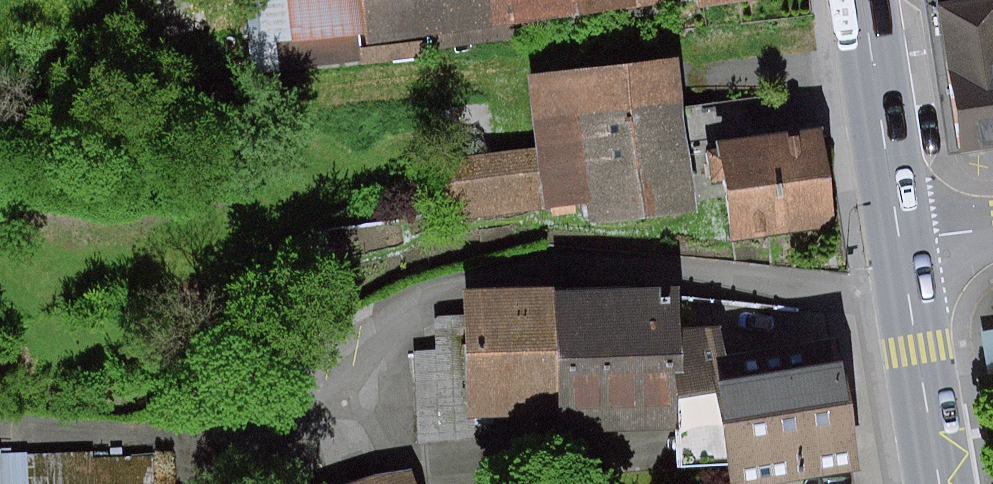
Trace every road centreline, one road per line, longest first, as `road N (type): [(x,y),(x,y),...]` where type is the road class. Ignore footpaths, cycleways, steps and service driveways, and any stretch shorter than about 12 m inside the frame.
road 1 (track): [(286,412),(174,436),(0,432)]
road 2 (primary): [(900,241),(939,483)]
road 3 (primary): [(871,0),(900,241)]

